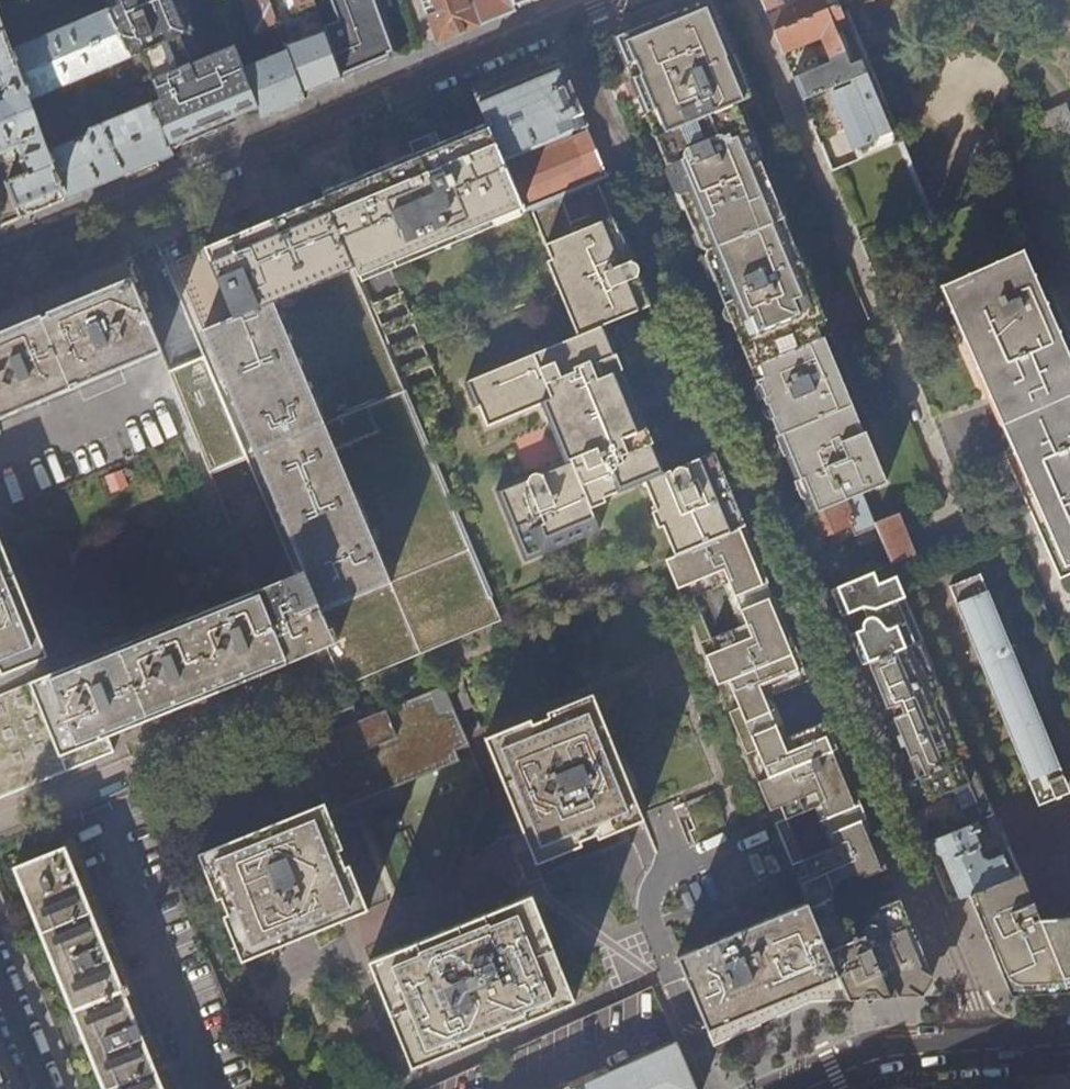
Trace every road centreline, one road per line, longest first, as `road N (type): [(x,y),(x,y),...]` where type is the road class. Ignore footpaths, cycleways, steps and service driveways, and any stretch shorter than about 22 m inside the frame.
road 1 (residential): [(0,259),(623,0)]
road 2 (residential): [(734,0),(938,483)]
road 3 (tertiary): [(804,1088),(905,1054),(1069,1044)]

